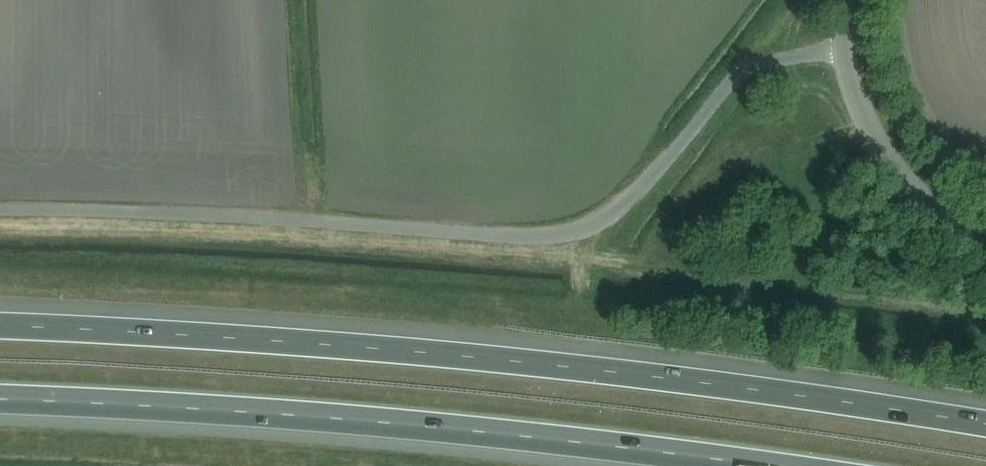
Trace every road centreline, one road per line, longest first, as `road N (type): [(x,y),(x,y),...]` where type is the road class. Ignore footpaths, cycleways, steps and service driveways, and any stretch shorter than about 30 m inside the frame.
road 1 (motorway): [(985,425),(557,365),(0,326)]
road 2 (unclassified): [(0,210),(548,237),(588,226),(628,203),(746,72),(845,49)]
road 3 (motorway): [(0,400),(337,419),(767,465)]
road 4 (tertiary): [(985,240),(934,207),(895,168),(855,100),(845,49)]

